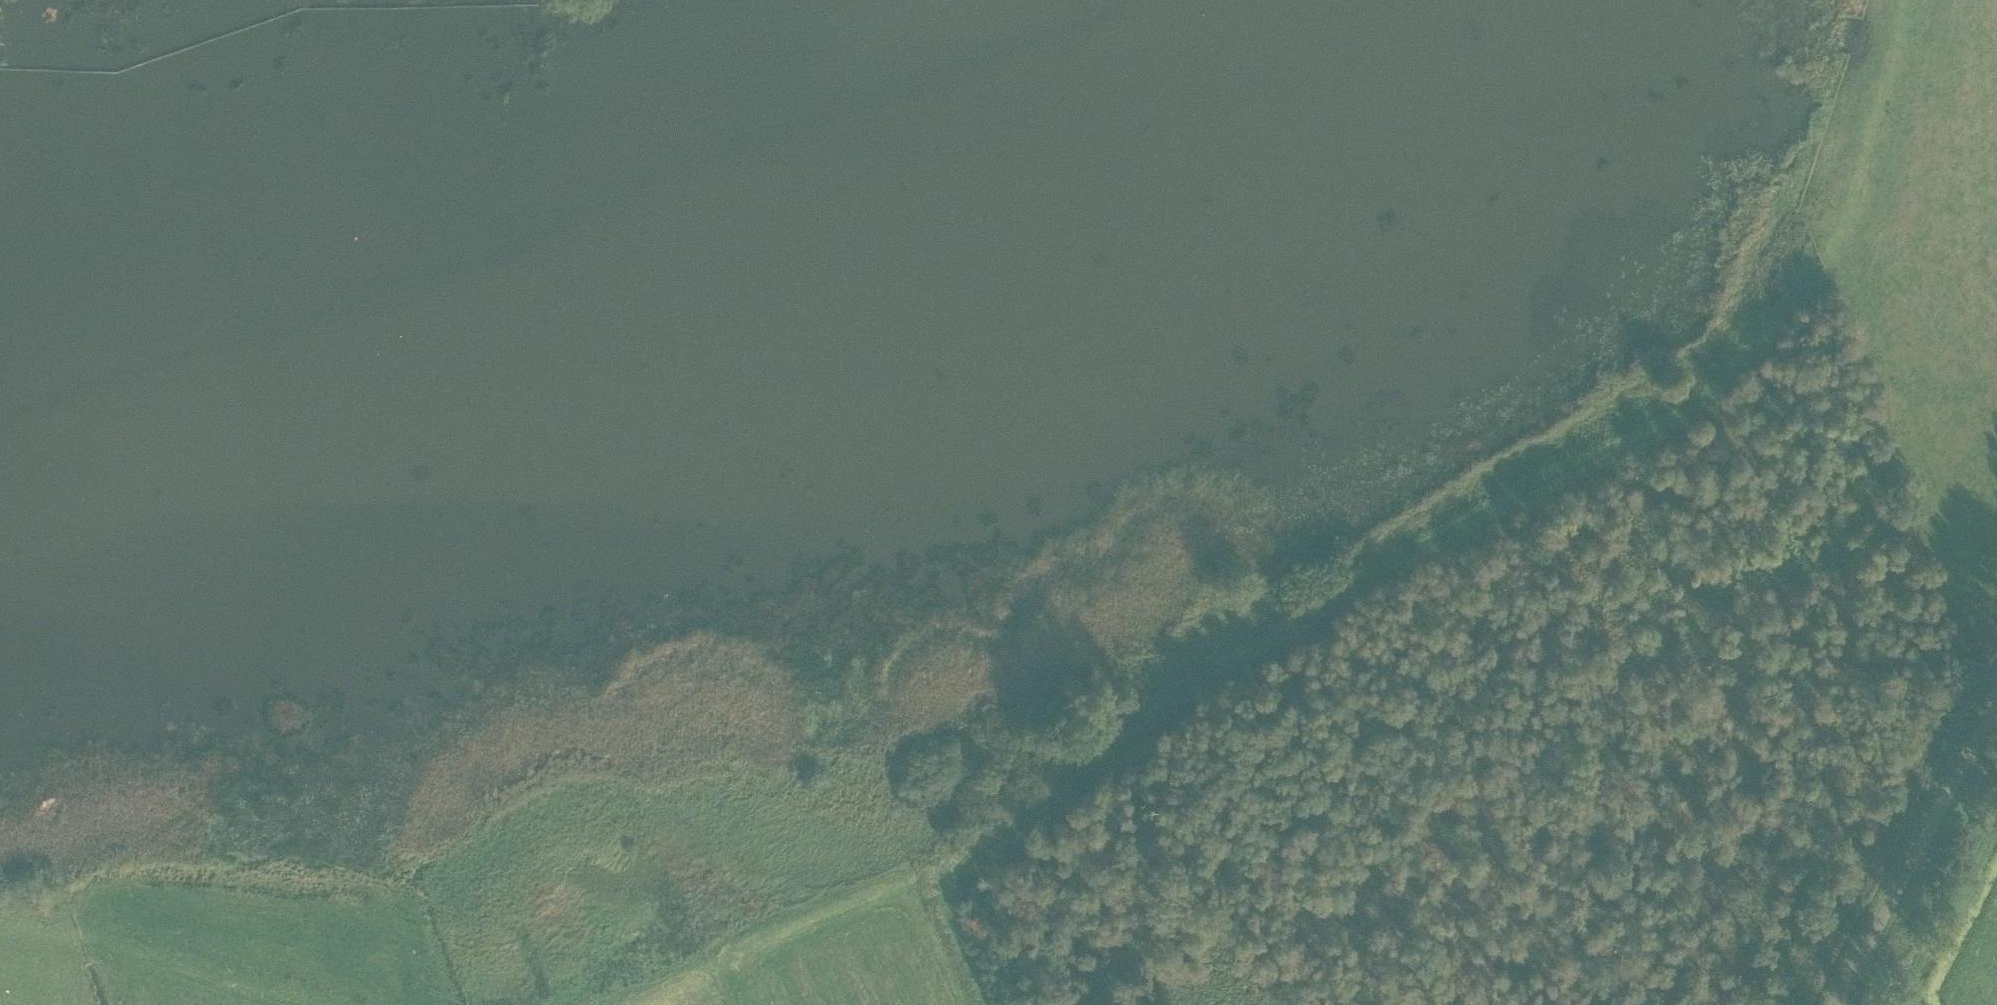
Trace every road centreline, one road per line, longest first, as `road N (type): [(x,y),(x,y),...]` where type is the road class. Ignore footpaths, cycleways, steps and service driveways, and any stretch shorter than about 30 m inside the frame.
road 1 (unclassified): [(1835,1004),(1996,699)]

